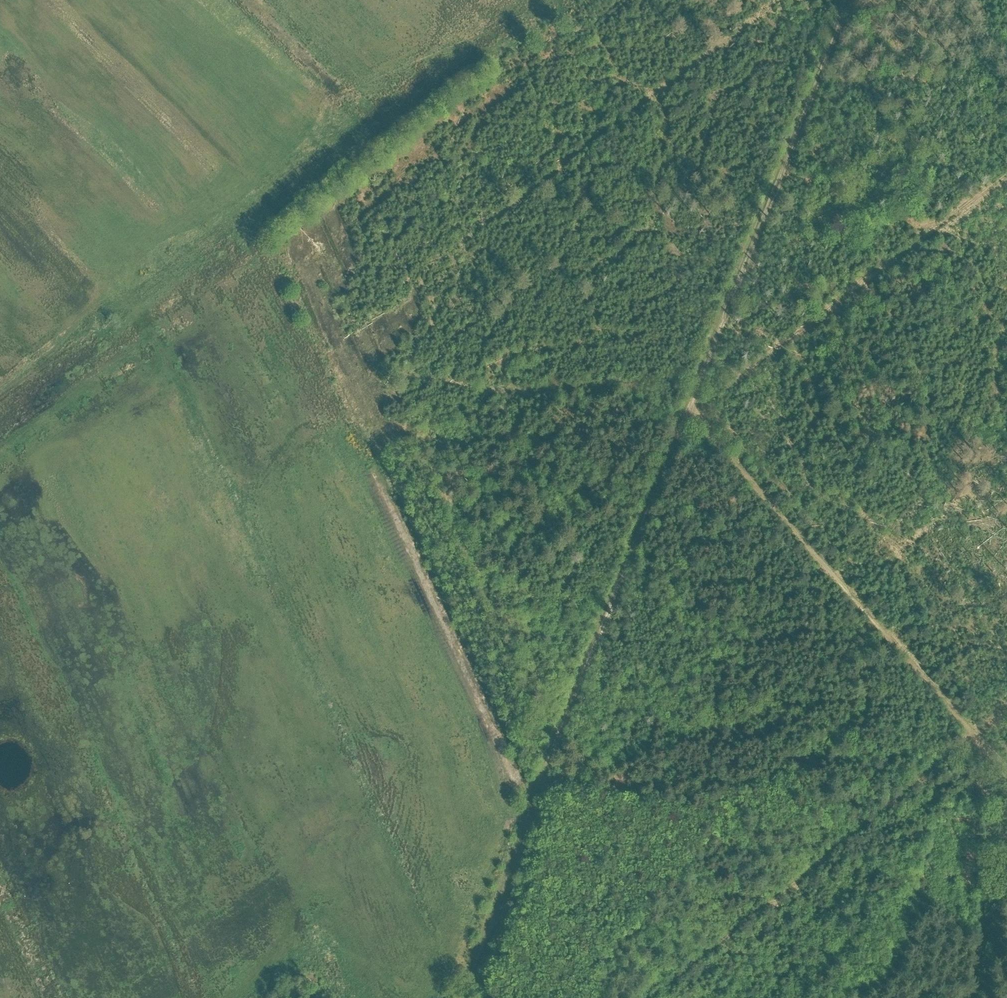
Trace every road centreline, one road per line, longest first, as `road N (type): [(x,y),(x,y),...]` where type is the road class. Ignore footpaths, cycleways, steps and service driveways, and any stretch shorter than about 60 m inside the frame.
road 1 (track): [(465,997),(689,412)]
road 2 (track): [(689,412),(852,0)]
road 3 (track): [(689,412),(973,737)]
road 4 (track): [(738,365),(1006,168)]

